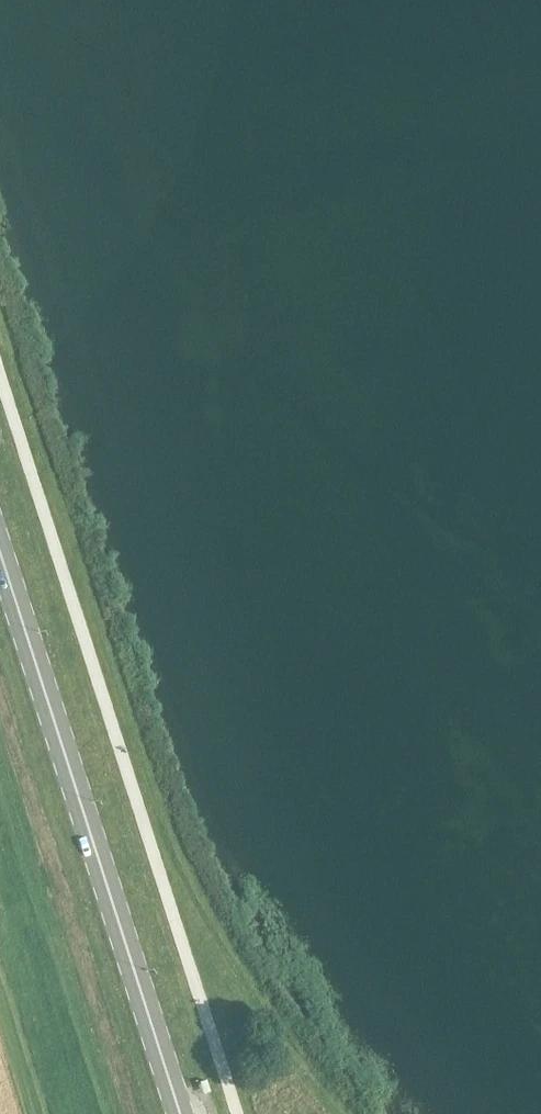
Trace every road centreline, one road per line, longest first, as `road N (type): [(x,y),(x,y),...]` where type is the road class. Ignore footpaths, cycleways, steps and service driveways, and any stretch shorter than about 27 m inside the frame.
road 1 (tertiary): [(180,1113),(0,557)]

